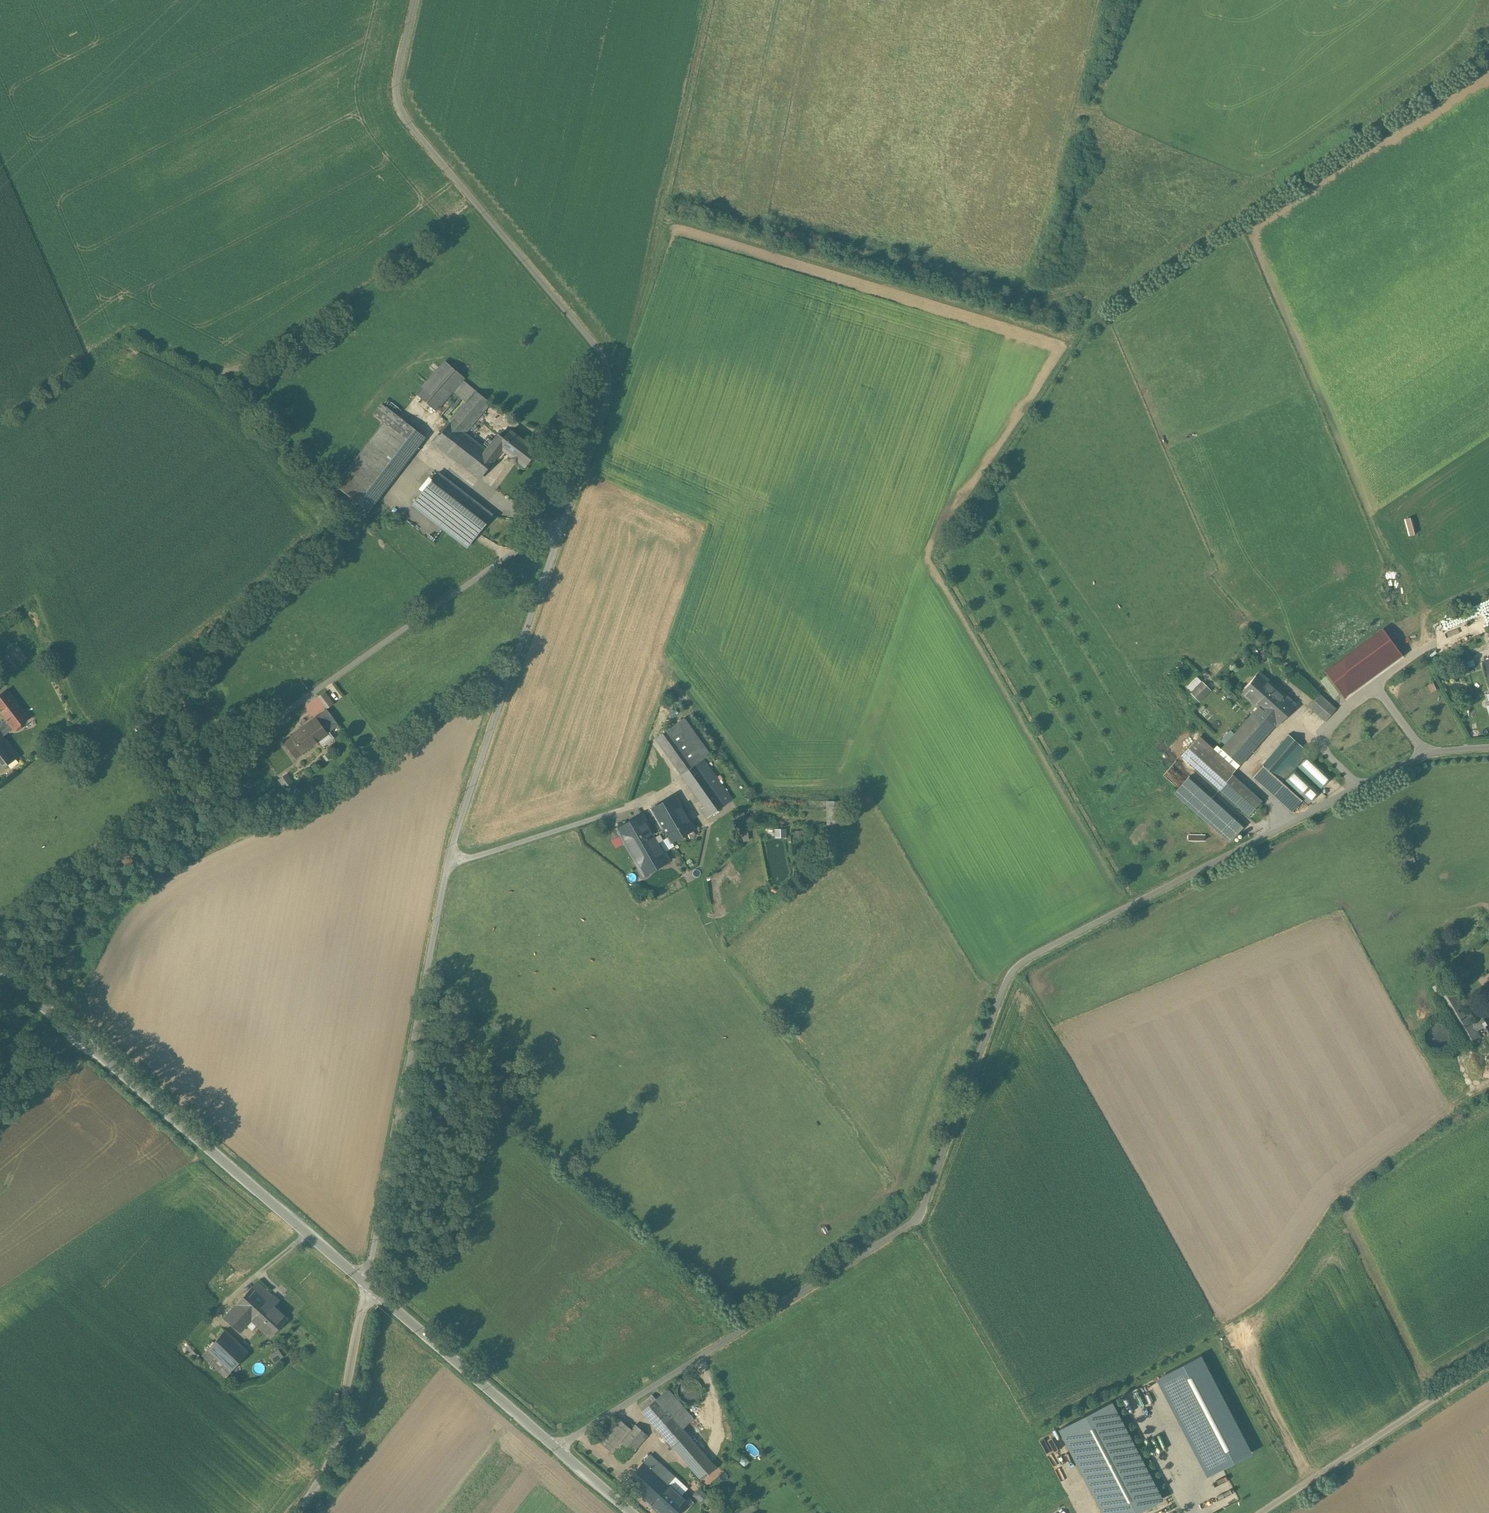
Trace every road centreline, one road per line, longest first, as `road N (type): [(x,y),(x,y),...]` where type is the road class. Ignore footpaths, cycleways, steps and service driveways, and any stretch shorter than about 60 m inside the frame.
road 1 (unclassified): [(554,1446),(913,1222),(999,998),(1020,964),(1410,760),(1488,748)]
road 2 (unclassified): [(558,535),(455,838),(367,1285)]
road 3 (unclassified): [(558,535),(528,542),(0,910)]
road 4 (unclassified): [(415,0),(398,103),(593,342),(607,370),(606,403),(558,535)]
road 5 (tertiary): [(0,969),(367,1285)]
road 6 (unclassified): [(1259,1512),(1488,1363)]
road 7 (tertiary): [(367,1285),(554,1446)]
road 8 (unclassified): [(367,1285),(333,1456),(295,1512)]

